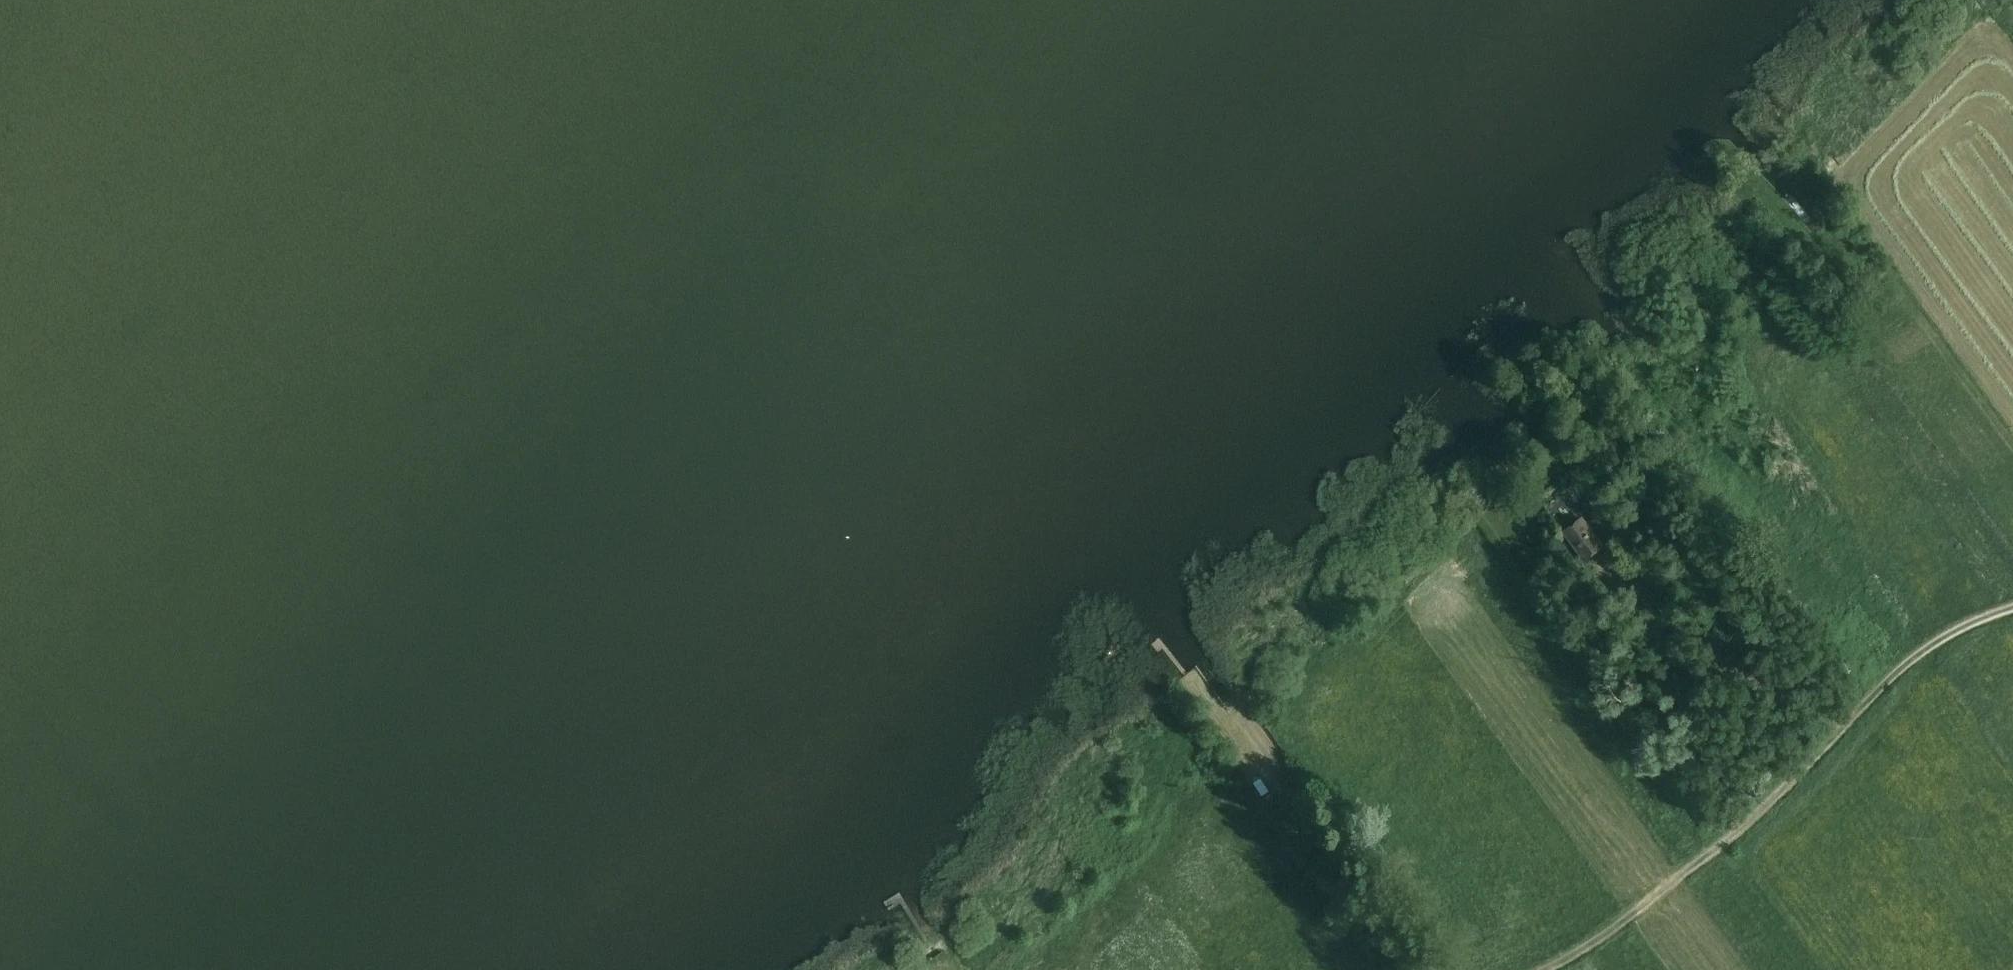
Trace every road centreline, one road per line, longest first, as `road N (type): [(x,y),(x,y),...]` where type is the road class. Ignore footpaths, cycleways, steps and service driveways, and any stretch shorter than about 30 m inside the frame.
road 1 (track): [(1545,969),(1701,862),(1936,638),(2012,606)]
road 2 (track): [(2012,447),(1872,264)]

